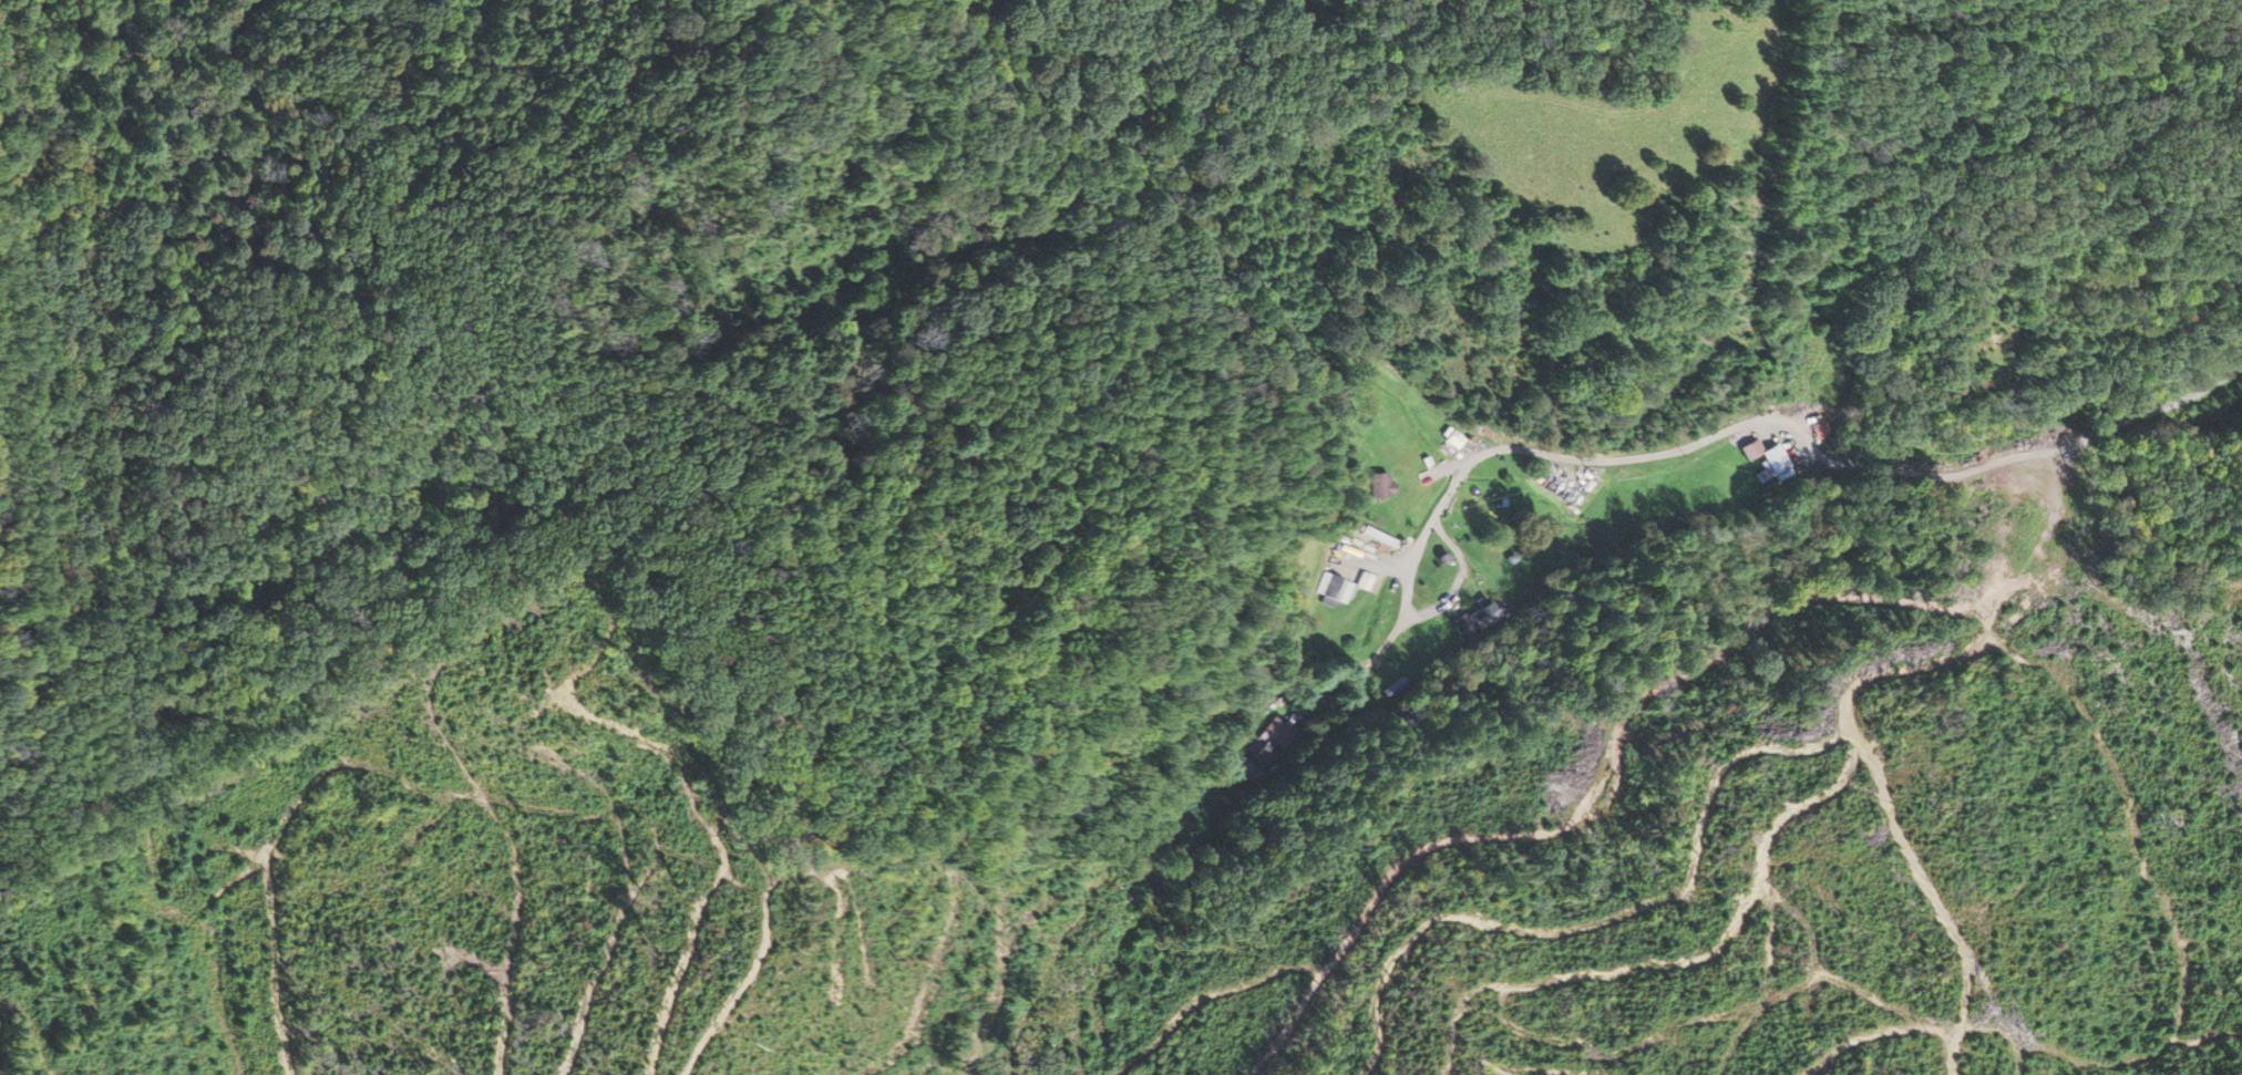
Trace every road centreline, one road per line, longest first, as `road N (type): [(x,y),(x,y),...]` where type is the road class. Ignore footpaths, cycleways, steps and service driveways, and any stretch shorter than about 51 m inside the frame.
road 1 (residential): [(1484,514),(1727,496),(1804,472),(1905,496),(2054,478),(2082,442),(2208,389),(2241,365)]

